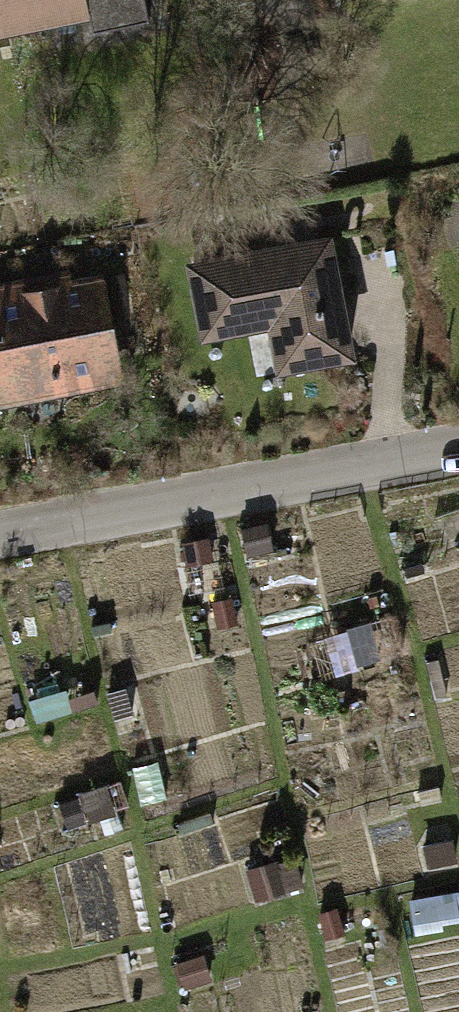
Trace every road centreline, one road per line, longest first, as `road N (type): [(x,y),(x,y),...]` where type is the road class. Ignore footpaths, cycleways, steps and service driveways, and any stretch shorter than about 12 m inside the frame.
road 1 (residential): [(0,524),(458,443)]

